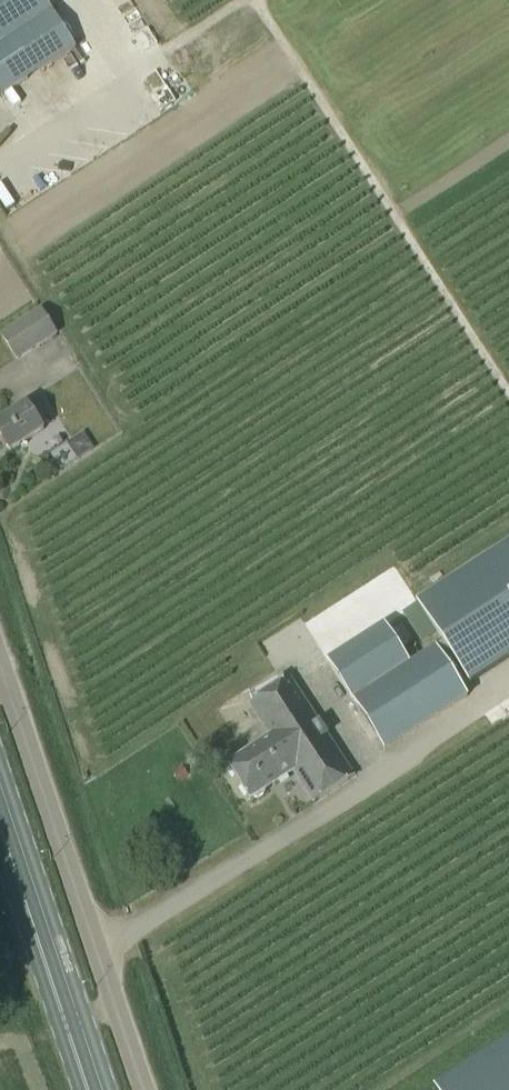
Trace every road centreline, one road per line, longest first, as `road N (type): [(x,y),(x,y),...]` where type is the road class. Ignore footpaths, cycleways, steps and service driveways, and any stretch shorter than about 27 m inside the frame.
road 1 (unclassified): [(151,1089),(0,644)]
road 2 (primary): [(96,1089),(0,805)]

